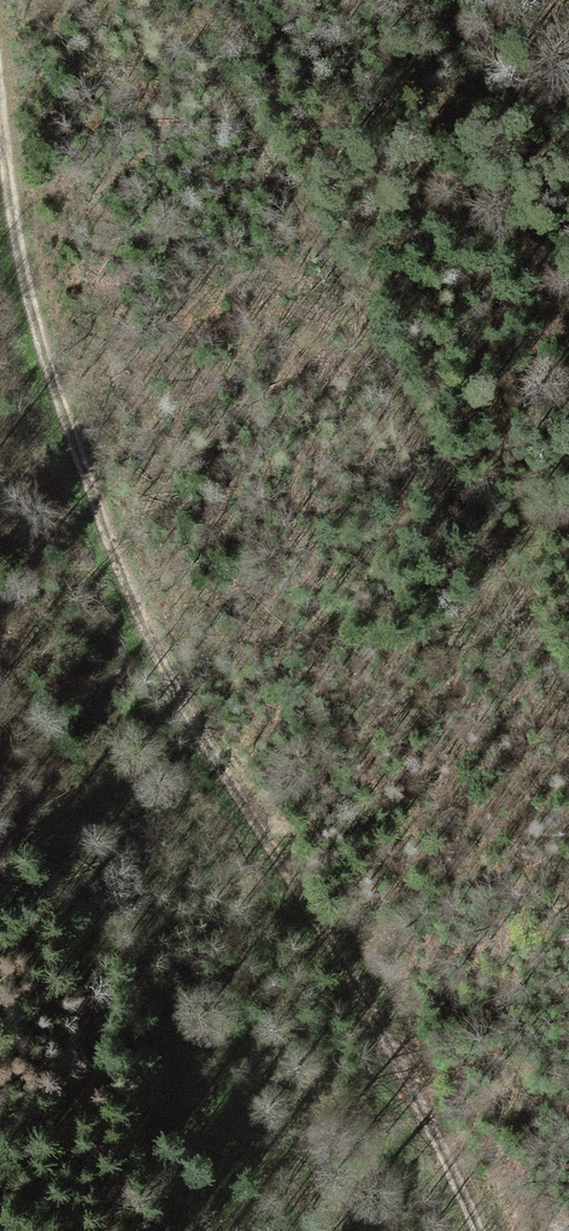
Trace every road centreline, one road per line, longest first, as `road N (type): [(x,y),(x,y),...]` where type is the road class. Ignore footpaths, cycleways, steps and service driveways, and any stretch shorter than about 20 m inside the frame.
road 1 (track): [(0,99),(20,254),(101,521),(153,648),(430,1131),(474,1230)]
road 2 (track): [(182,0),(568,674)]

